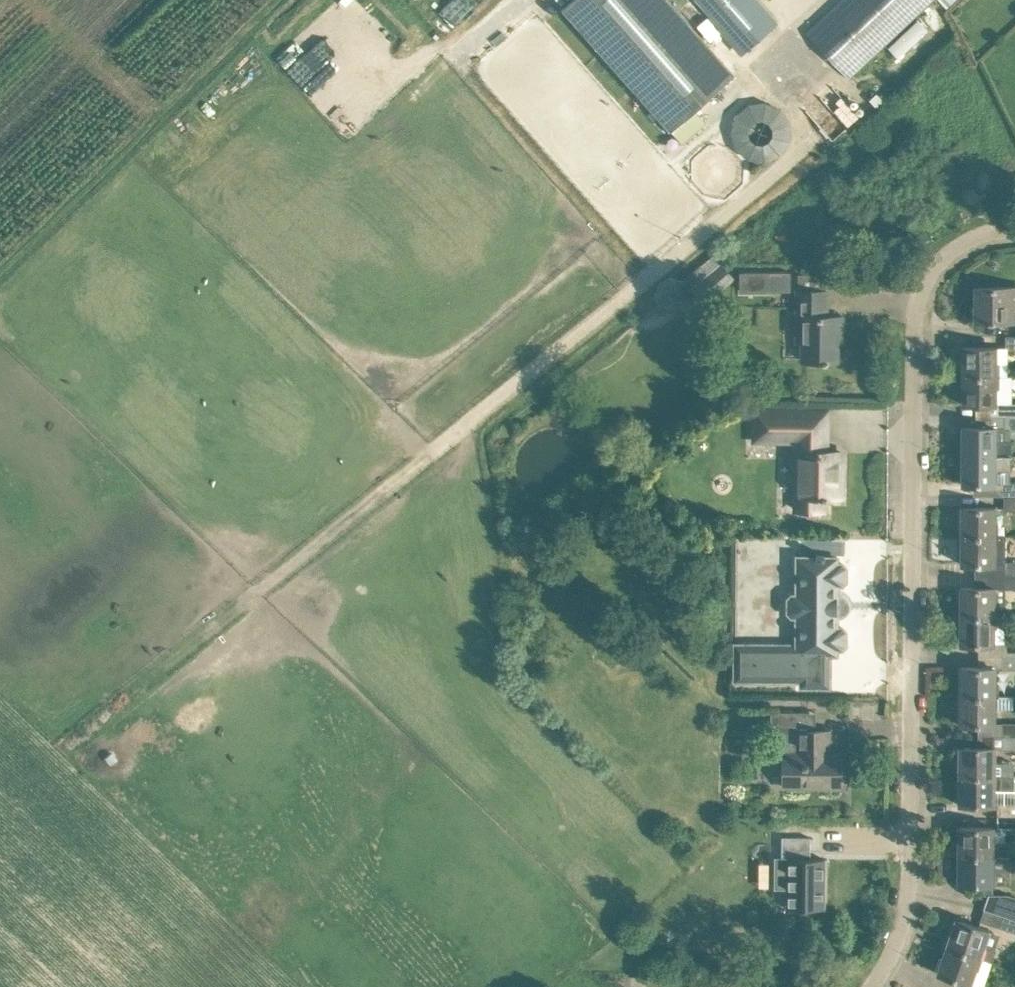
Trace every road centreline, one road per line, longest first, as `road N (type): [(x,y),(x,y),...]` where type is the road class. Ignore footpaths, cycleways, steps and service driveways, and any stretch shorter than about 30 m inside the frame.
road 1 (residential): [(872,986),(903,928),(909,869),(919,320),(932,279),(959,246),(1014,228)]

